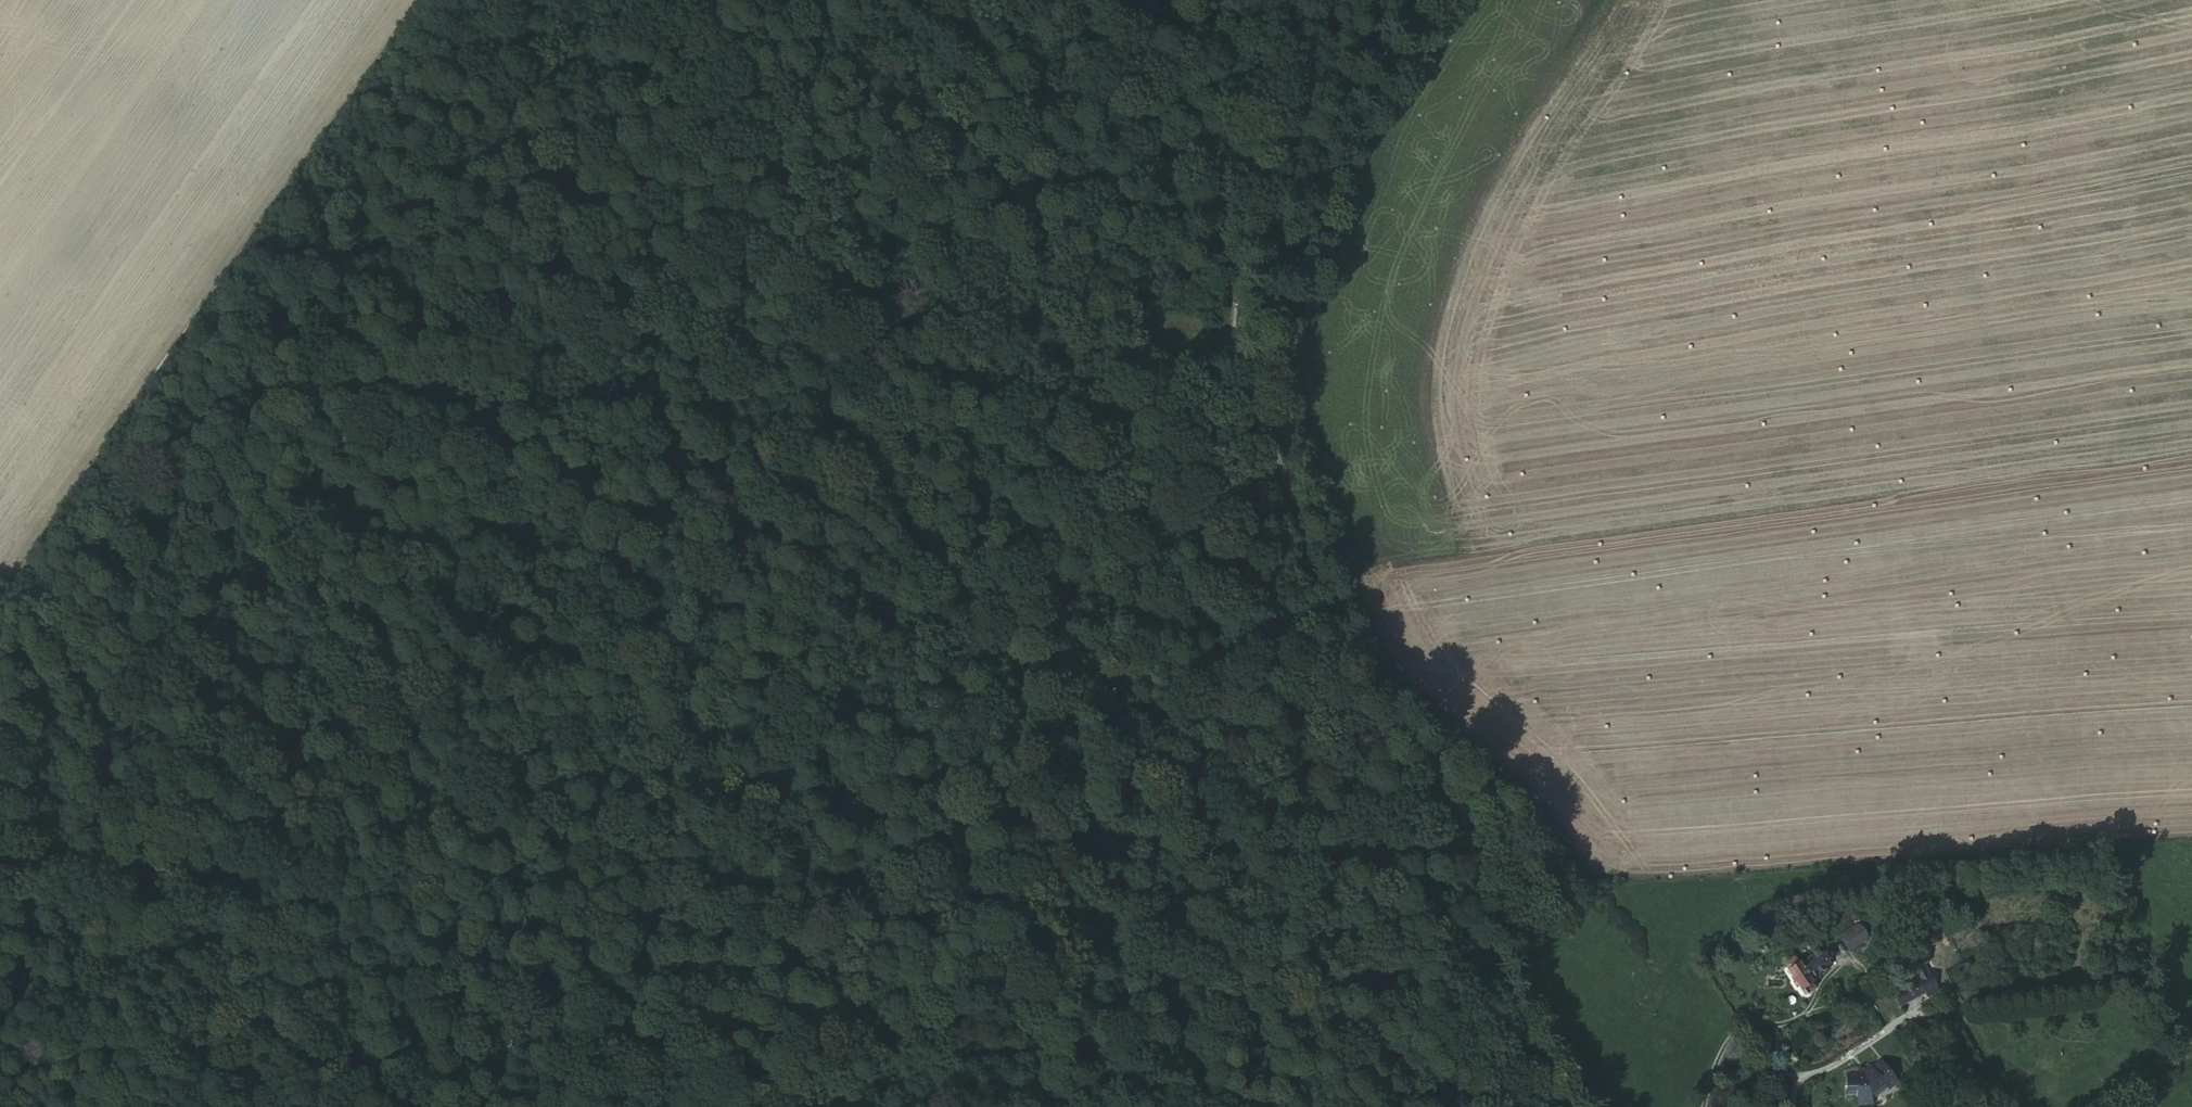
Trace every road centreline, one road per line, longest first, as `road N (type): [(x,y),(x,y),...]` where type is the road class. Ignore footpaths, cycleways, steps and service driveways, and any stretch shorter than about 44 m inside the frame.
road 1 (track): [(425,0),(0,606)]
road 2 (unclassified): [(1791,1106),(1794,1083),(1807,1071),(1836,1063),(1879,1035)]

